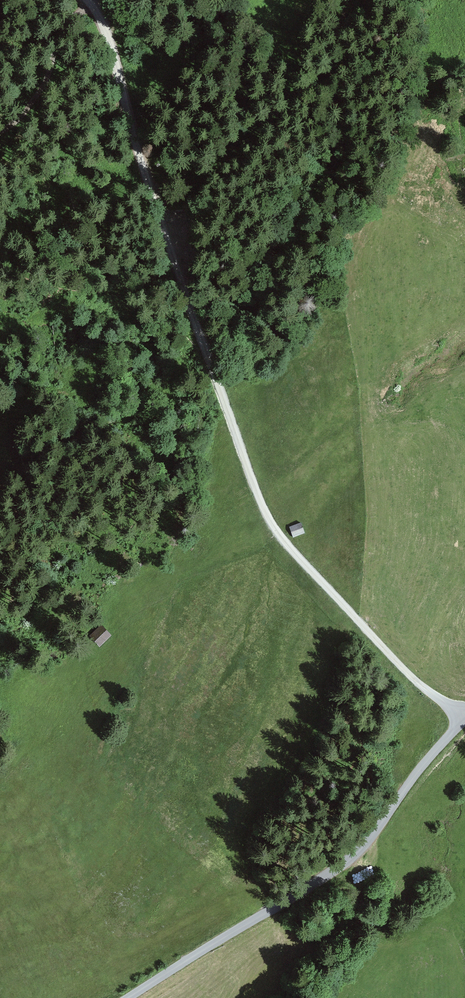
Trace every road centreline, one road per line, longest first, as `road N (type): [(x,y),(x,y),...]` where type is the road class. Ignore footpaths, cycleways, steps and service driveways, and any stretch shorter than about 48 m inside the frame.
road 1 (track): [(464,715),(406,673),(272,528),(149,178),(109,36),(87,0)]
road 2 (unclassified): [(129,997),(358,855),(464,717)]
road 3 (track): [(0,134),(42,97),(64,61),(82,0)]

